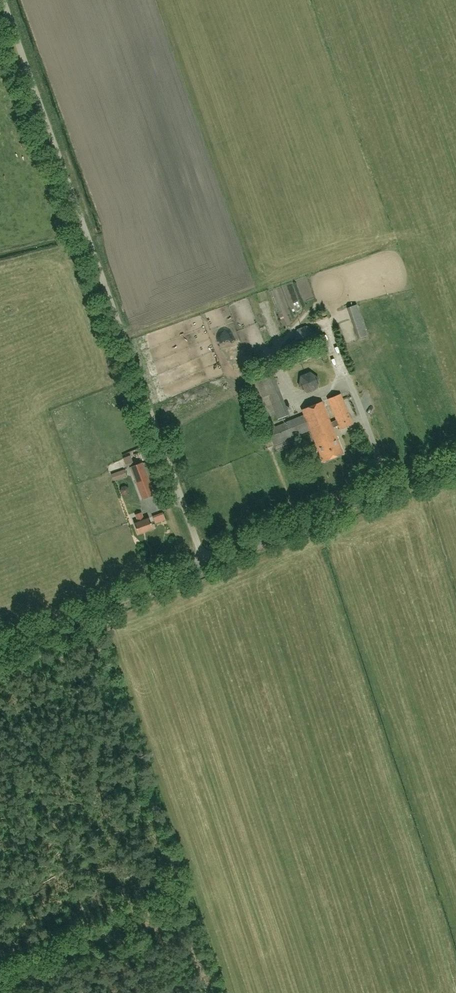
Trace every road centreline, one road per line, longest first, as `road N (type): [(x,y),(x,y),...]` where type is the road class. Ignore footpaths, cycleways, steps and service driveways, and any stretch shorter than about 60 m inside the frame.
road 1 (unclassified): [(205,564),(7,0)]
road 2 (unclassified): [(205,564),(455,462)]
road 3 (unclassified): [(0,646),(205,564)]

